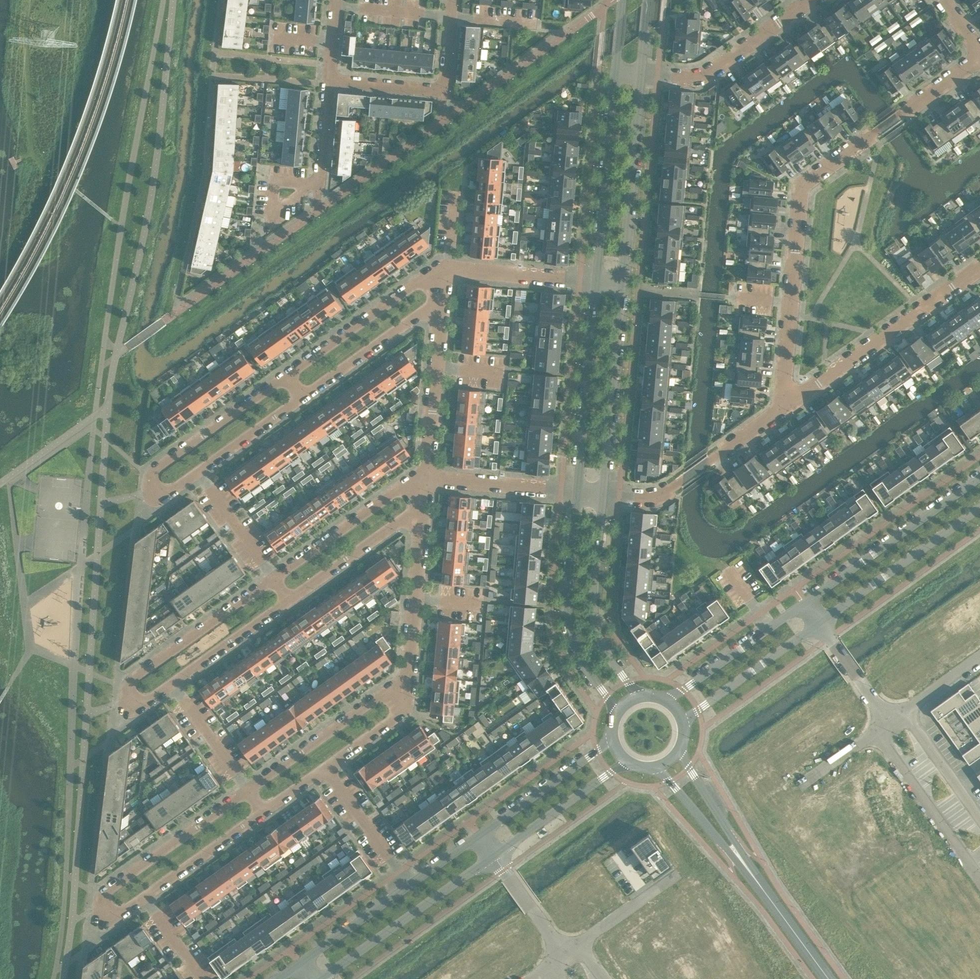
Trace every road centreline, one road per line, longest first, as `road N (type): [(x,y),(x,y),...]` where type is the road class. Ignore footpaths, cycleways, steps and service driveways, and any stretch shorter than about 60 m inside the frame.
road 1 (residential): [(792,402),(784,377),(801,187),(979,61)]
road 2 (residential): [(274,580),(136,679),(132,708),(173,684)]
road 3 (residential): [(249,791),(108,891),(104,908),(117,917),(145,898)]
road 4 (residential): [(289,377),(158,470),(154,491),(163,497),(199,471)]
road 5 (tertiary): [(578,492),(569,619),(581,657),(618,711)]
road 6 (residential): [(792,402),(979,269)]
road 7 (residential): [(603,494),(664,493),(792,402)]
road 8 (secondary): [(320,978),(496,855)]
road 9 (tertiary): [(638,696),(610,660),(594,615),(603,494)]
road 10 (unclassified): [(979,478),(805,603)]
road 11 (tertiary): [(622,284),(642,72)]
road 12 (tertiary): [(617,70),(597,282)]
road 13 (tertiary): [(603,494),(622,284)]
road 14 (tertiary): [(597,282),(578,492)]
road 15 (unclassified): [(820,624),(979,508)]
road 16 (residential): [(811,0),(705,75),(642,72)]
road 17 (residential): [(408,683),(249,791)]
road 18 (residential): [(446,269),(289,377)]
road 19 (residential): [(452,15),(444,89),(330,78)]
road 20 (residential): [(427,476),(274,580)]
road 21 (unclassified): [(682,721),(820,624)]
road 22 (unclassified): [(805,603),(667,700)]
road 23 (residential): [(303,396),(442,305)]
road 24 (secondary): [(613,741),(480,835)]
road 25 (unclassified): [(979,879),(886,746)]
road 26 (secondary): [(496,855),(628,761)]
road 27 (residential): [(288,600),(423,512)]
road 28 (secondary): [(758,882),(677,751)]
road 29 (secondary): [(658,765),(758,882)]
road 30 (residential): [(427,476),(578,492)]
road 31 (residential): [(597,282),(446,269)]
road 32 (residential): [(145,898),(264,812)]
road 33 (residential): [(324,768),(409,886)]
road 34 (residential): [(173,684),(288,600)]
road 35 (unclassified): [(890,721),(915,726),(979,817)]
road 36 (secondary): [(409,886),(300,965)]
road 37 (residential): [(274,580),(199,471)]
road 38 (residential): [(249,791),(173,684)]
road 39 (unclassified): [(565,953),(669,878)]
road 40 (residential): [(199,471),(303,396)]
road 41 (unclassified): [(820,624),(890,721)]
road 42 (secondary): [(758,882),(829,978)]

